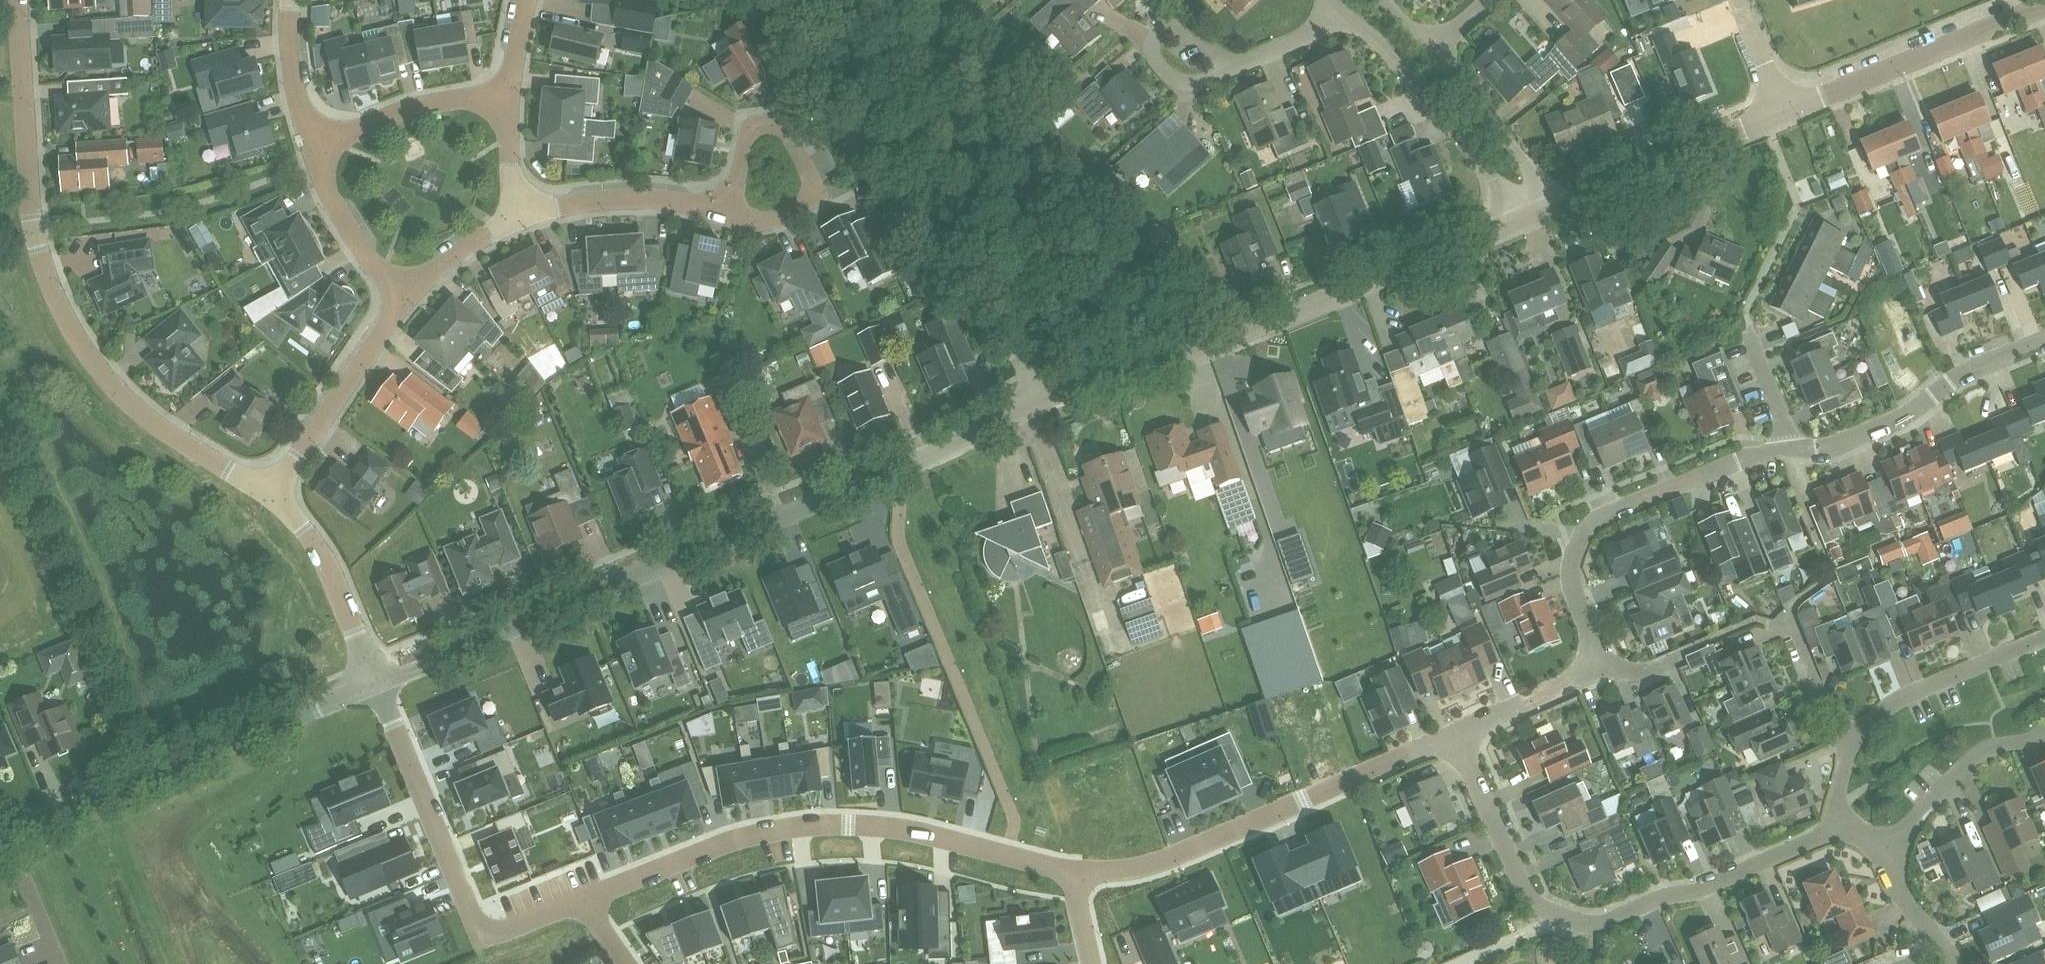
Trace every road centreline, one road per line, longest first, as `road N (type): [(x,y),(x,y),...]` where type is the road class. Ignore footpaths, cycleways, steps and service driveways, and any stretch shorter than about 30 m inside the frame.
road 1 (residential): [(376,685),(936,453),(1093,376),(1207,345),(1522,222)]
road 2 (residential): [(270,500),(133,409),(81,349),(51,293),(32,225),(15,0)]
road 3 (residential): [(1455,733),(1539,905),(1587,923),(1703,891),(1846,825)]
road 4 (residential): [(577,902),(746,835),(801,826),(905,832),(1074,870)]
road 5 (residential): [(1074,870),(1131,871),(1182,856),(1455,733)]
road 6 (residential): [(0,844),(376,685)]
road 7 (residential): [(376,685),(484,940),(577,902)]
road 8 (residential): [(1595,663),(1569,575),(1583,529),(1602,514),(1793,446)]
road 9 (residential): [(1338,5),(1398,58),(1522,222)]
road 10 (residential): [(1784,114),(2044,8)]
road 11 (residential): [(1793,446),(1838,444),(1894,422),(1974,367),(2044,338)]
road 12 (residential): [(270,500),(405,296)]
road 13 (residential): [(1559,206),(1784,114)]
road 14 (residential): [(1847,743),(1905,697),(2044,636)]
road 15 (residential): [(376,685),(329,564),(270,500)]
road 16 (residential): [(518,217),(640,198),(730,208)]
road 17 (residential): [(1595,663),(1638,672),(1758,624),(1794,633)]
road 18 (residential): [(1883,855),(1941,786),(2044,734)]
road 19 (residential): [(313,153),(438,105),(506,103)]
road 20 (residential): [(1559,206),(1433,50)]
road 21 (residential): [(405,296),(358,245),(313,153)]
road 22 (residential): [(1455,733),(1577,680),(1595,663)]
road 23 (residential): [(313,153),(296,82),(291,0)]
road 24 (residential): [(1241,69),(1199,85),(1179,83),(1163,70),(1154,42),(1173,27),(1185,33)]
road 25 (residential): [(801,158),(783,130),(753,132),(730,208)]
road 26 (residential): [(405,296),(518,217)]
road 27 (residential): [(1950,963),(1883,855)]
road 28 (residential): [(1793,446),(1749,327)]
road 29 (residential): [(730,208),(766,220),(794,211),(810,185),(801,158)]
road 30 (residential): [(1847,743),(1794,633)]
road 31 (residential): [(1784,114),(1742,0)]

